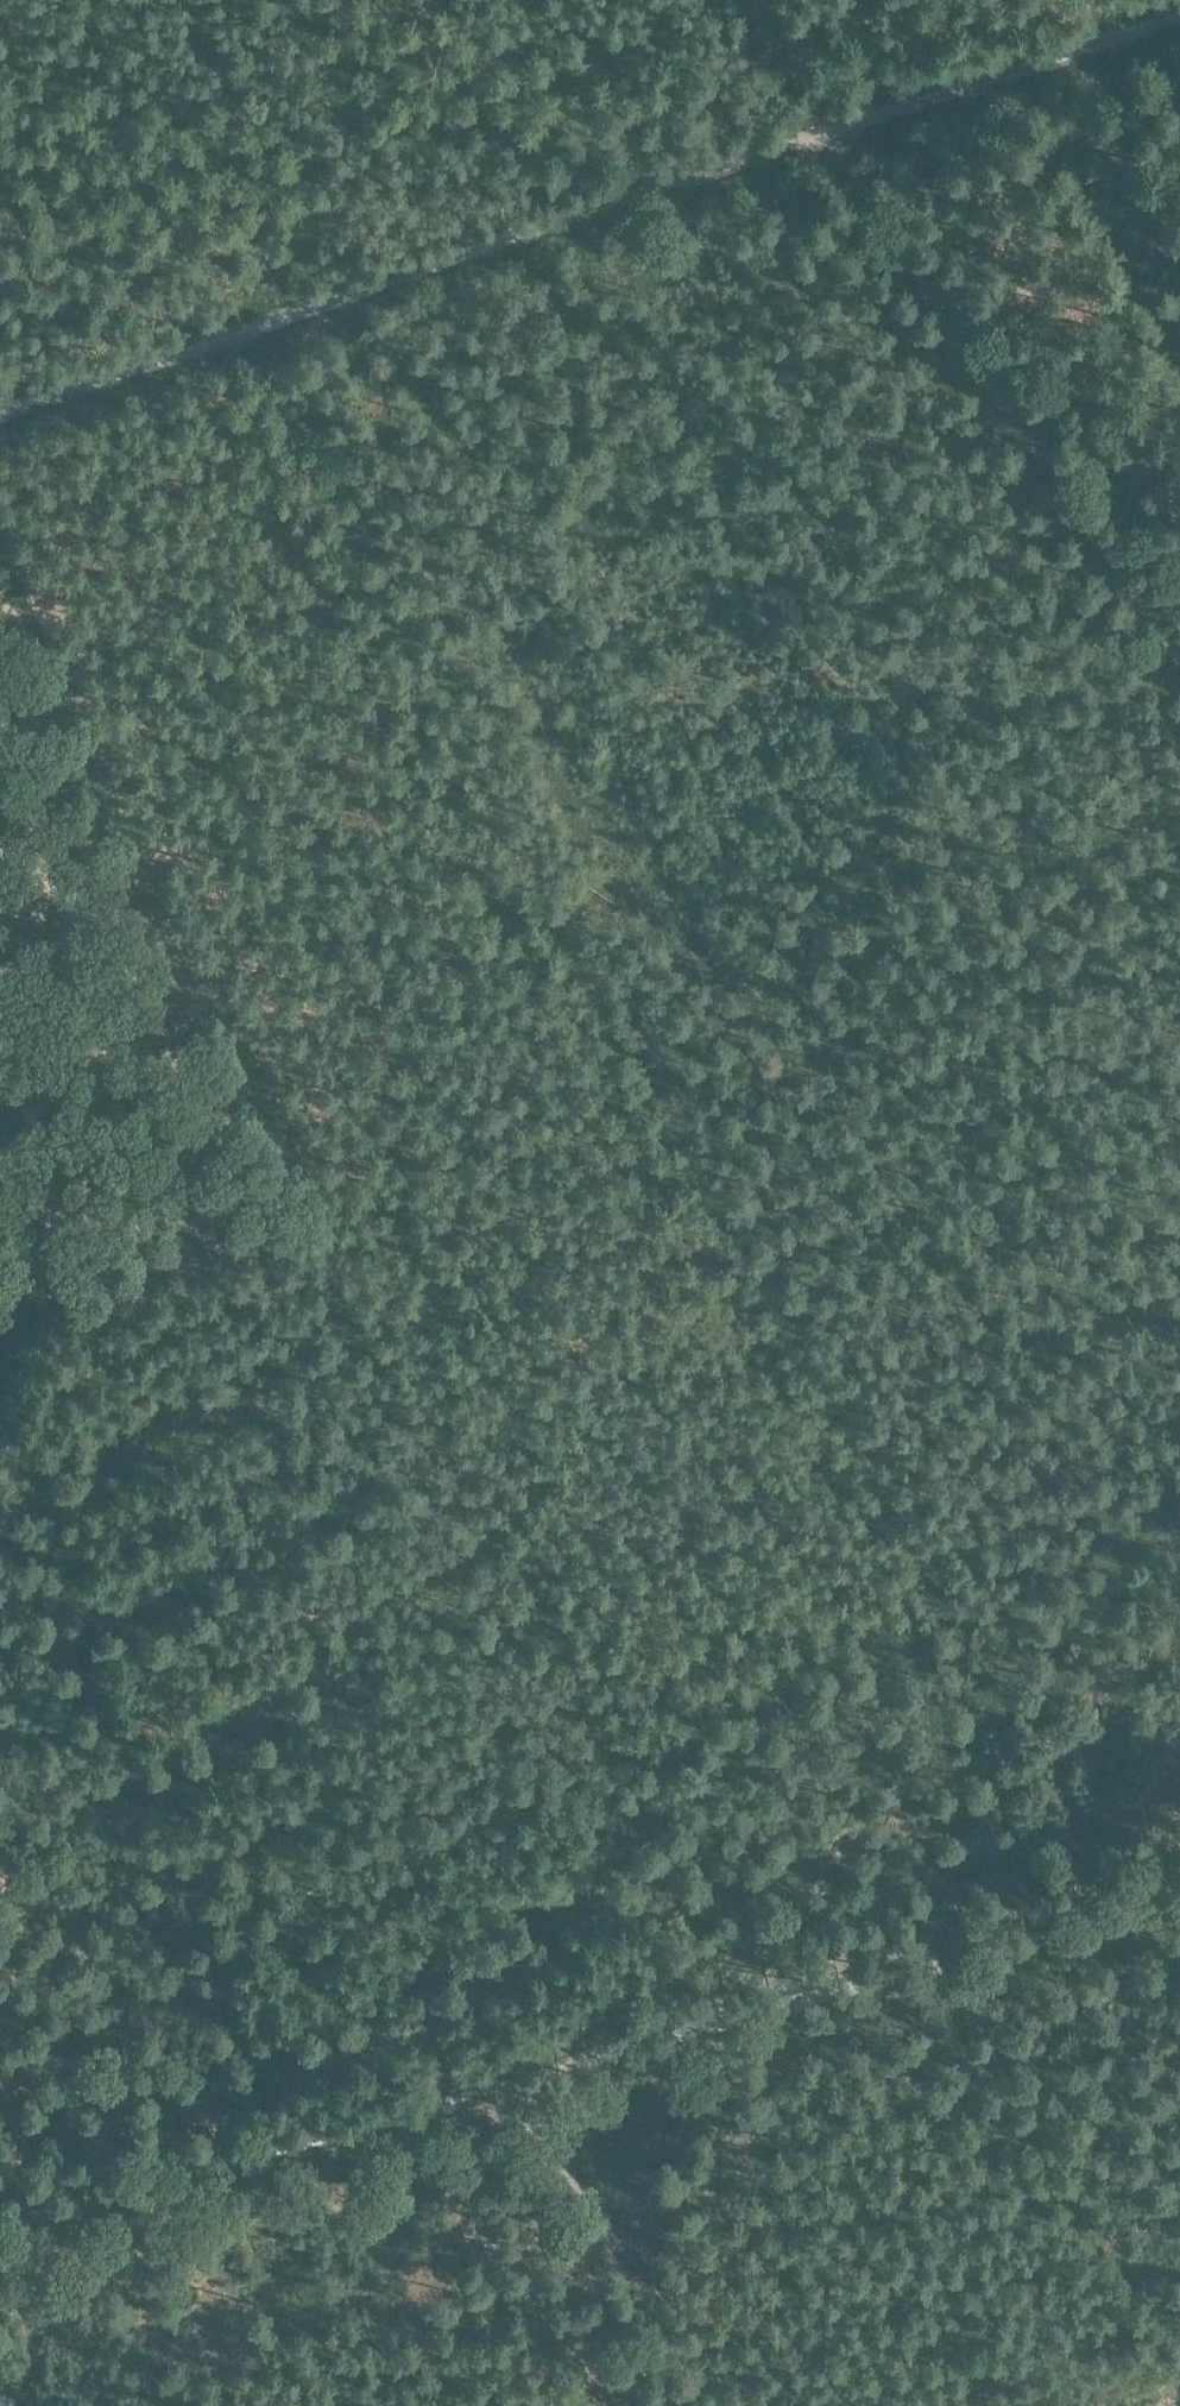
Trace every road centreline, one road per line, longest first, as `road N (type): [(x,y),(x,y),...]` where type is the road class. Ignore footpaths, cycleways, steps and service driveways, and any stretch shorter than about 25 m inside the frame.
road 1 (track): [(1179,14),(0,416)]
road 2 (track): [(1179,1893),(1096,1926),(0,2222)]
road 3 (track): [(1179,663),(819,140),(753,0)]
road 4 (track): [(730,2405),(539,2120),(526,2078)]

